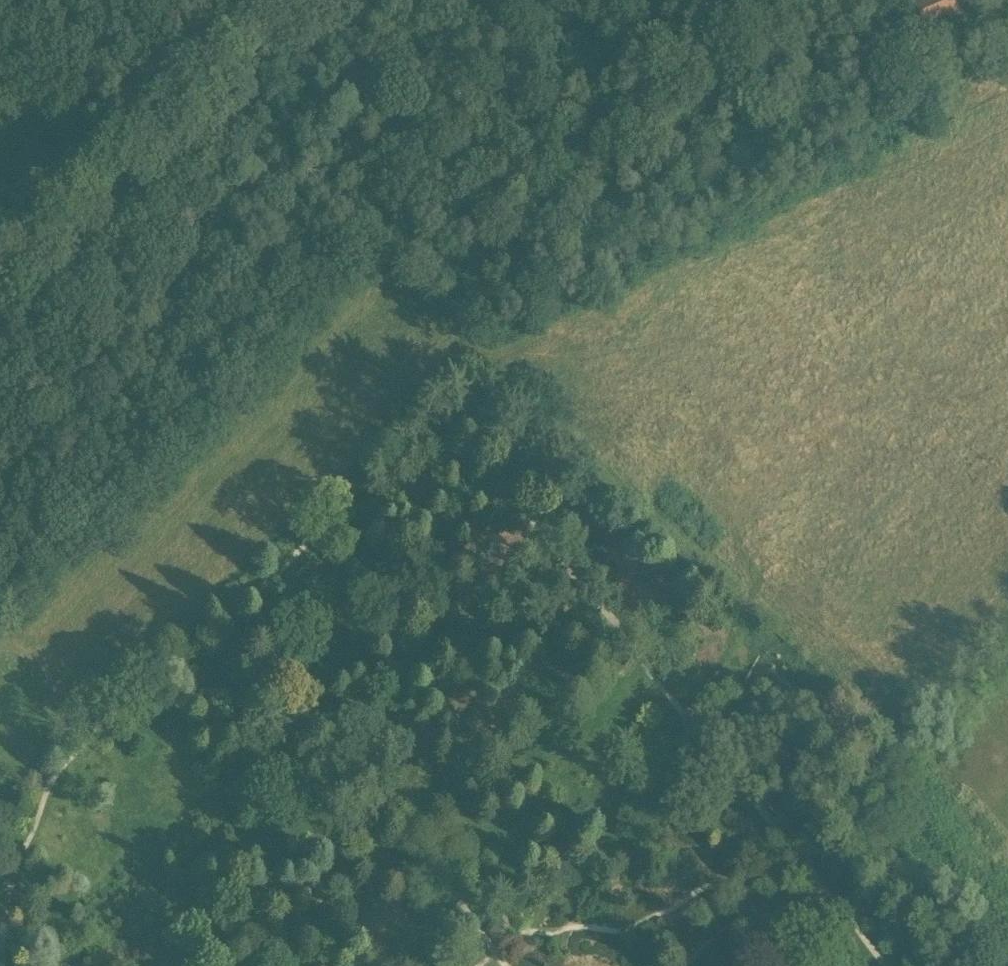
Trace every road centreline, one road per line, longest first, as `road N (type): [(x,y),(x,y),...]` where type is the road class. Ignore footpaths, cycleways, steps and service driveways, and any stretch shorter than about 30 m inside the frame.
road 1 (track): [(320,0),(0,281)]

